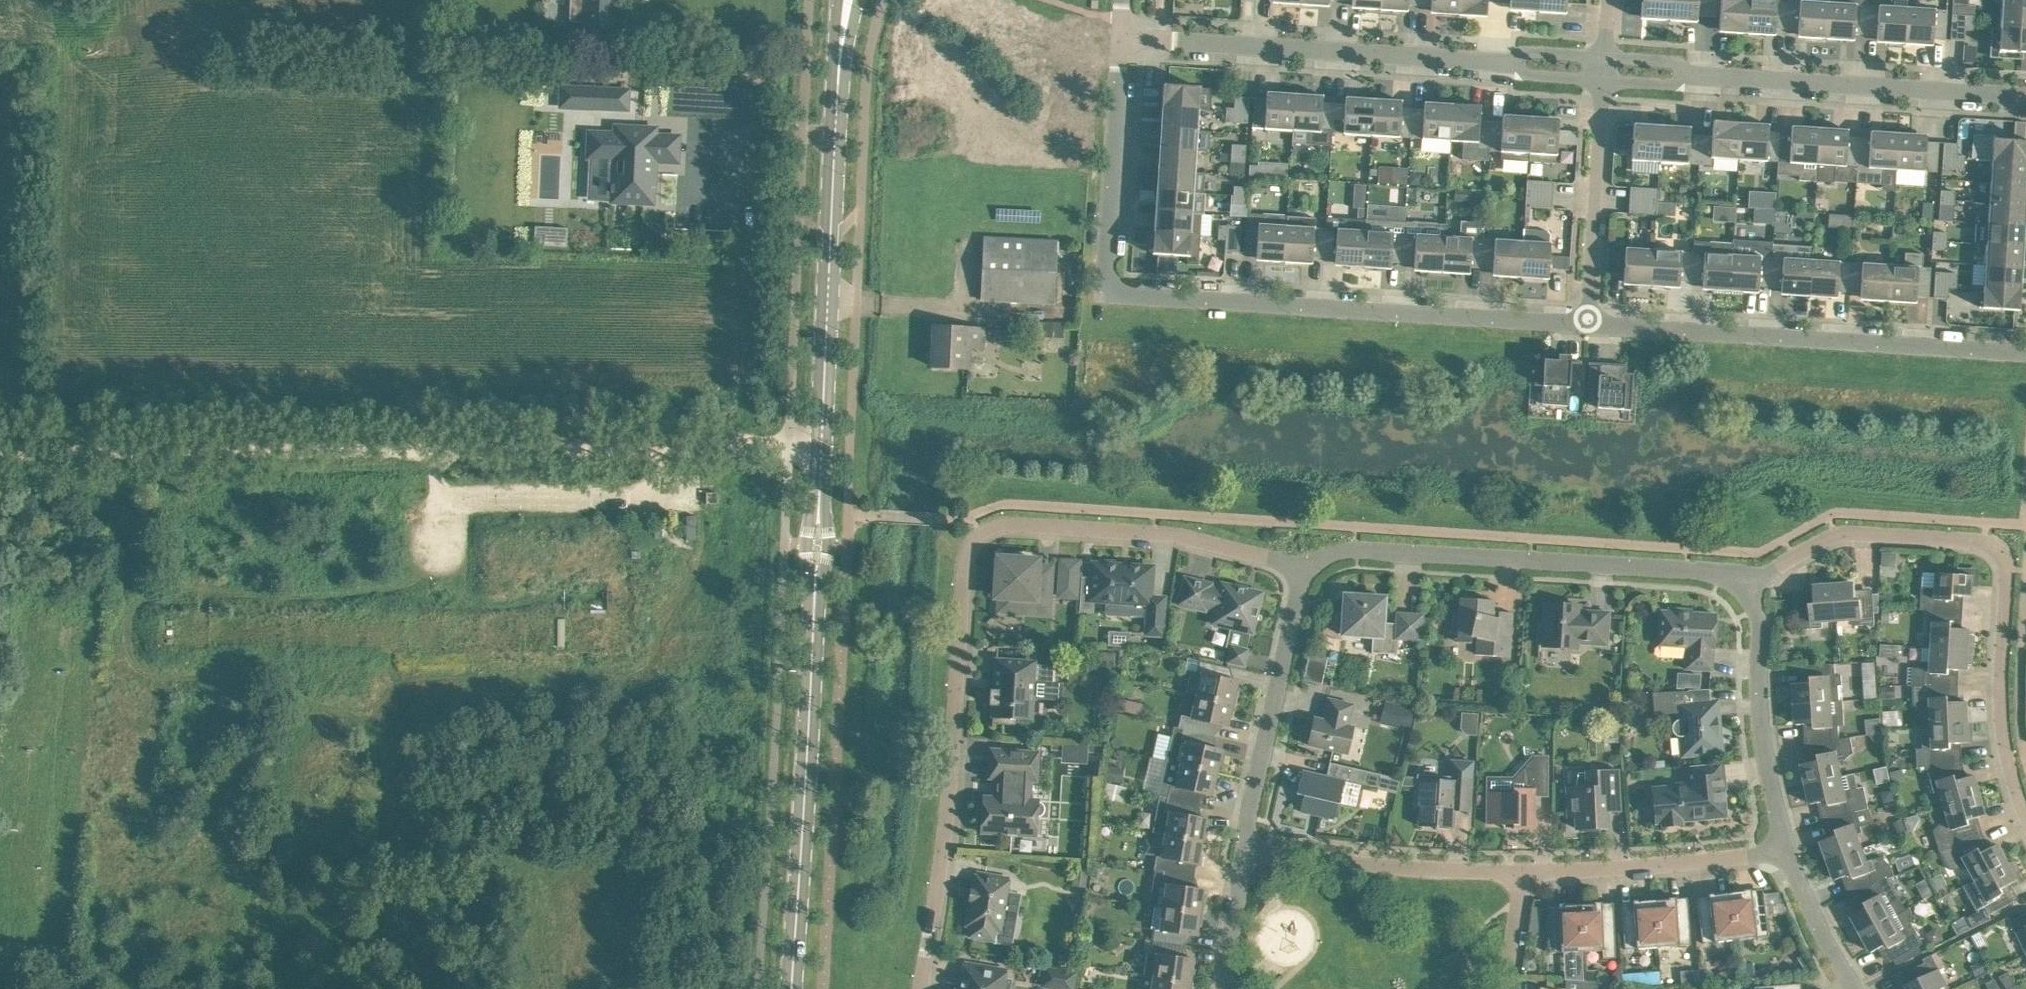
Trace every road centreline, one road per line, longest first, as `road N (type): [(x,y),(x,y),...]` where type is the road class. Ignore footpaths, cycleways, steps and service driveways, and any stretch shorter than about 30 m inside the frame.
road 1 (track): [(0,454),(787,438)]
road 2 (residential): [(1302,571),(1172,534),(1008,527),(983,534),(967,560),(922,988)]
road 3 (residential): [(1587,326),(1124,295),(1108,284),(1107,269),(1123,38)]
road 4 (residential): [(2025,812),(2010,772),(2000,703),(2007,569),(1998,551),(1975,538),(1849,532),(1748,591)]
road 5 (residential): [(1605,69),(1123,38)]
road 6 (residential): [(1302,571),(1358,549),(1700,568),(1748,591)]
road 7 (tertiary): [(823,438),(833,151),(849,0)]
road 8 (residential): [(2025,354),(1587,326)]
road 9 (residential): [(2025,97),(1605,69)]
road 10 (tertiary): [(791,988),(813,583)]
road 11 (residential): [(1244,850),(1302,571)]
road 12 (residential): [(1519,873),(1244,850)]
road 13 (residential): [(1748,591),(1759,610),(1768,770),(1785,855)]
road 14 (residential): [(1785,855),(1519,873)]
road 15 (residential): [(1587,326),(1605,69)]
road 16 (residential): [(1785,855),(1854,988)]
road 17 (residential): [(1226,988),(1244,850)]

